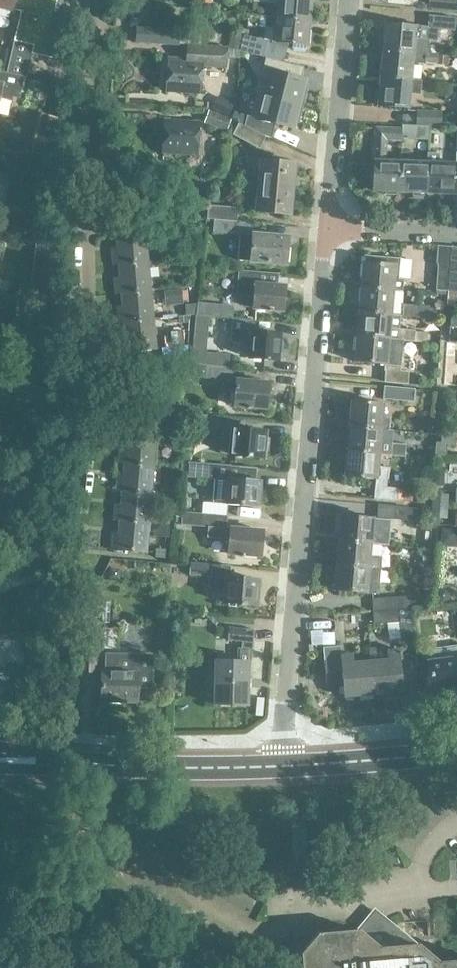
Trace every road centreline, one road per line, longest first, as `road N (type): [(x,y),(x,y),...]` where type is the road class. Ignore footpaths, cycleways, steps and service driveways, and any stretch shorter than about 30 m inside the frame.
road 1 (residential): [(52,762),(89,339),(90,0)]
road 2 (residential): [(281,761),(329,229)]
road 3 (residential): [(329,229),(349,0)]
road 4 (tertiary): [(52,762),(281,761)]
road 5 (tertiary): [(281,761),(456,748)]
road 6 (residential): [(309,916),(406,891),(456,888)]
road 7 (residential): [(456,235),(329,229)]

